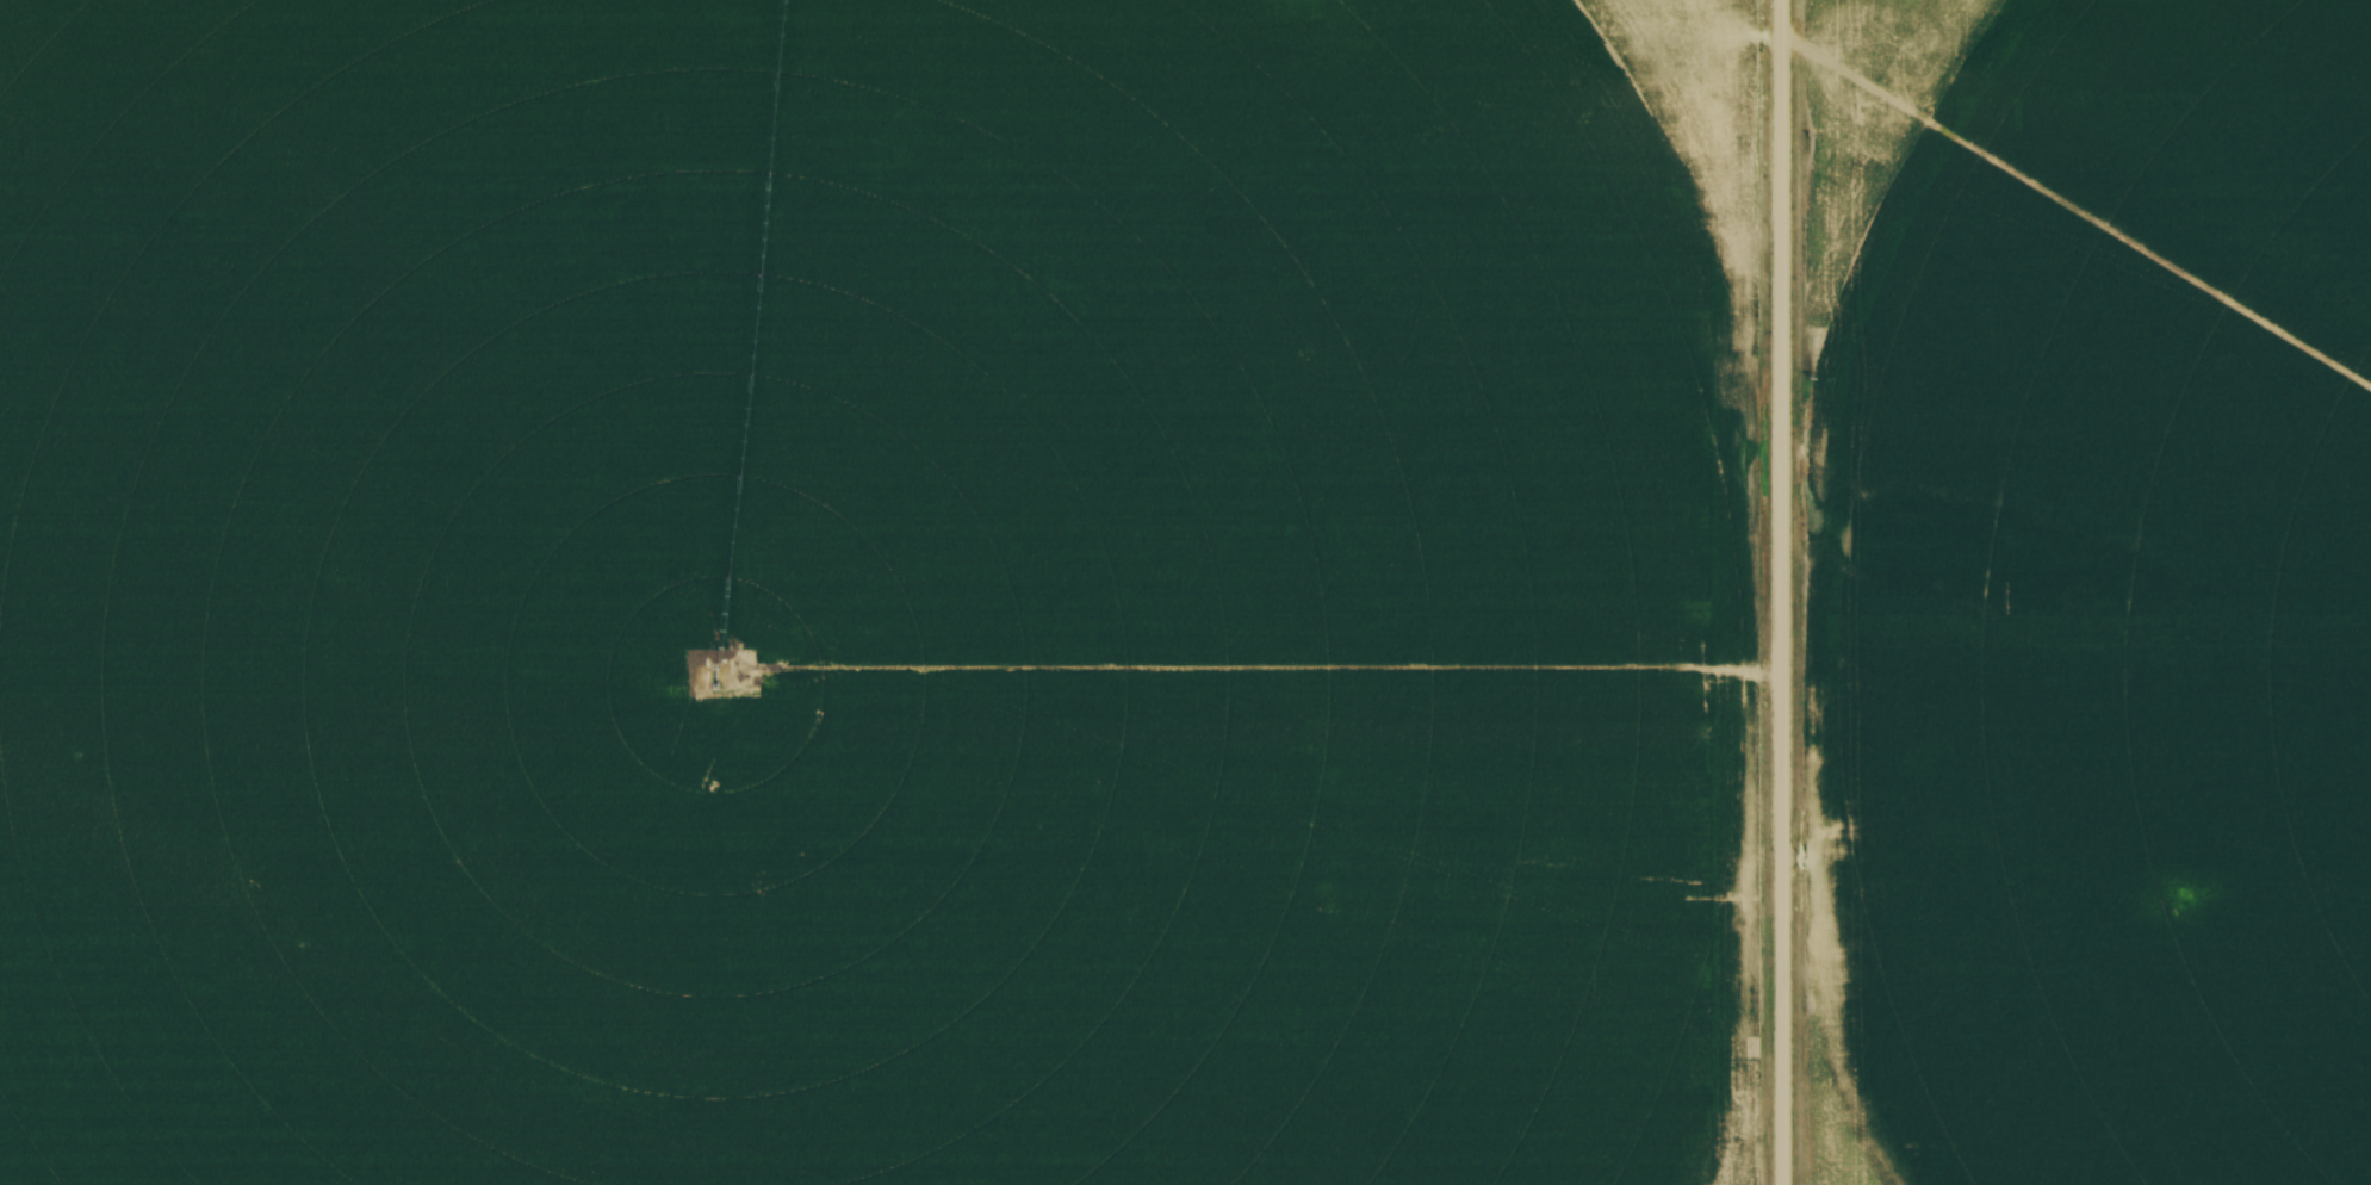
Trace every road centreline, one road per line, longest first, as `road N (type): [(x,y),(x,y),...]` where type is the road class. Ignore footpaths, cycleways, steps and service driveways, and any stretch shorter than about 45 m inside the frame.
road 1 (residential): [(1786,1184),(1785,0)]

